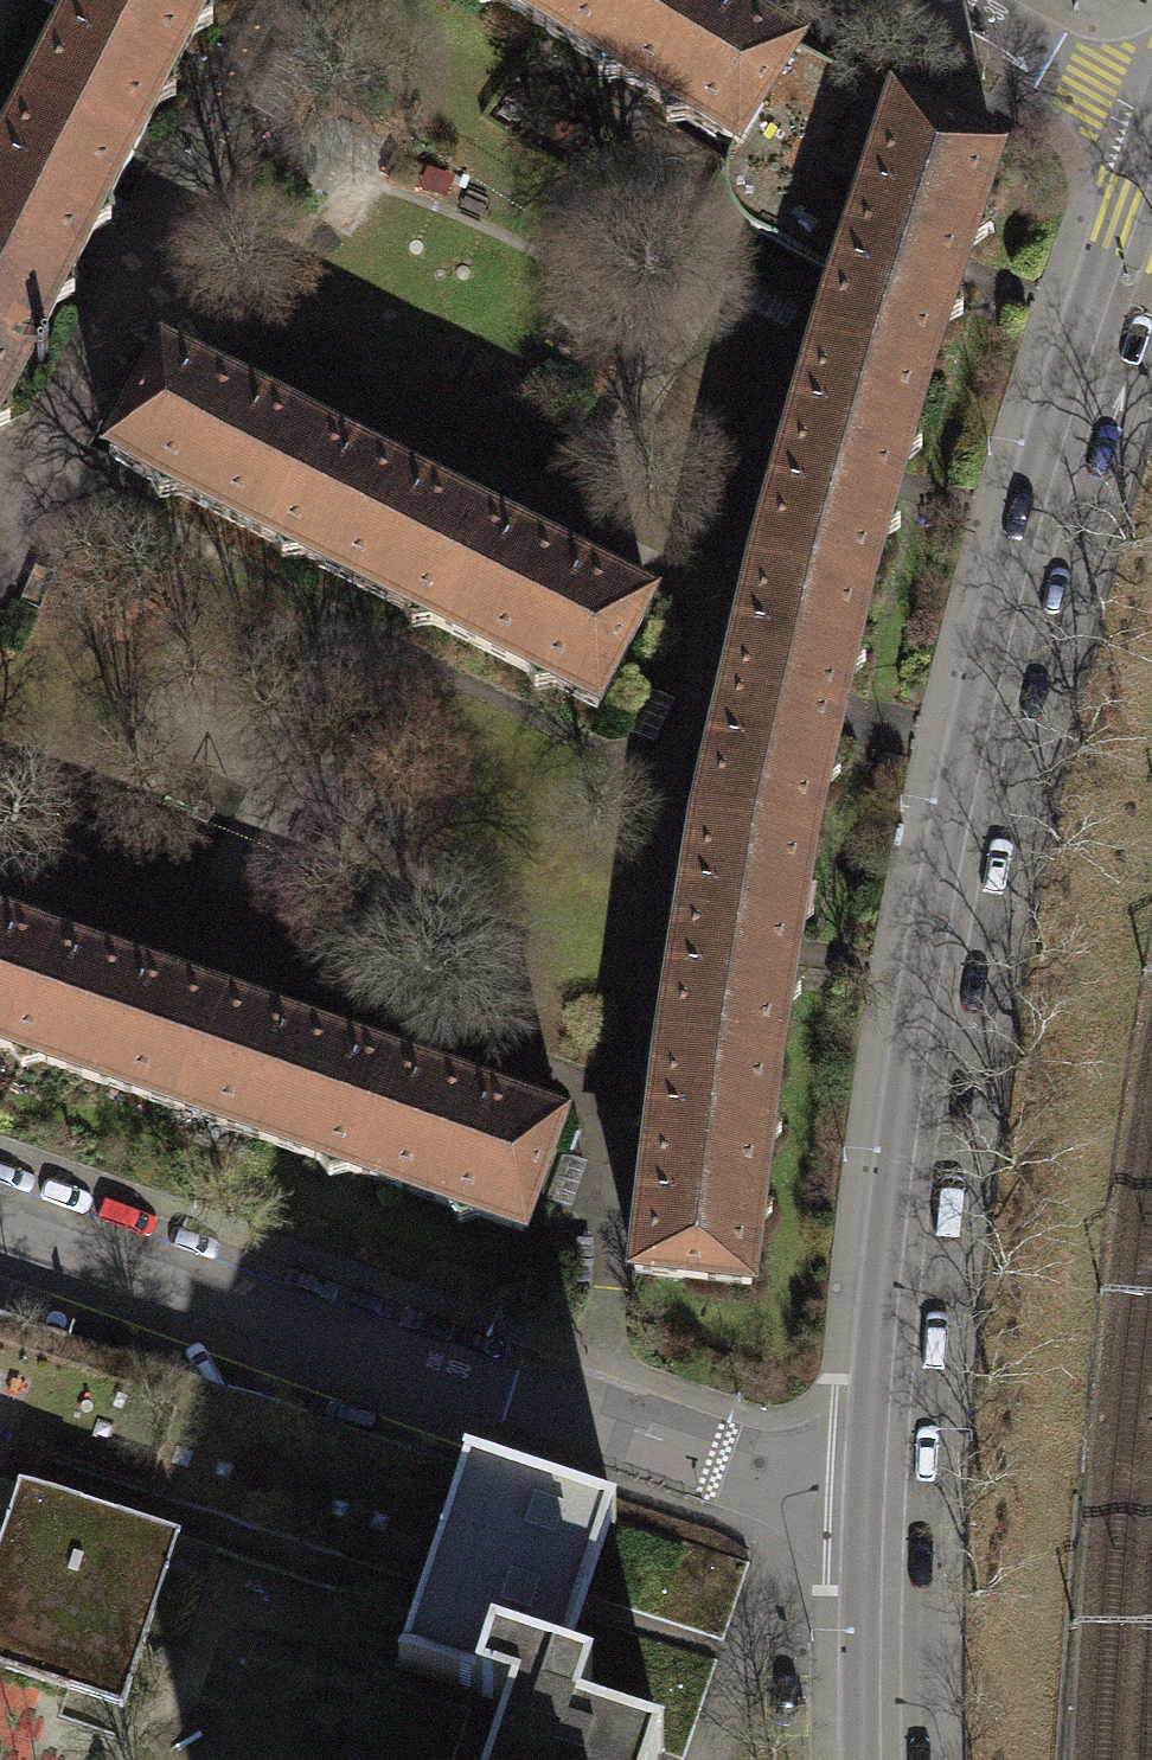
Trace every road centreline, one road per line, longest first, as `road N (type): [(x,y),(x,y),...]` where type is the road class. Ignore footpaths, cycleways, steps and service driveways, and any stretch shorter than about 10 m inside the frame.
road 1 (primary): [(893,1504),(907,1286),(965,883),(1084,405),(1151,210)]
road 2 (residential): [(0,1202),(831,1494),(893,1504)]
road 3 (primary): [(891,1759),(893,1504)]
road 4 (residential): [(954,0),(1151,124)]

